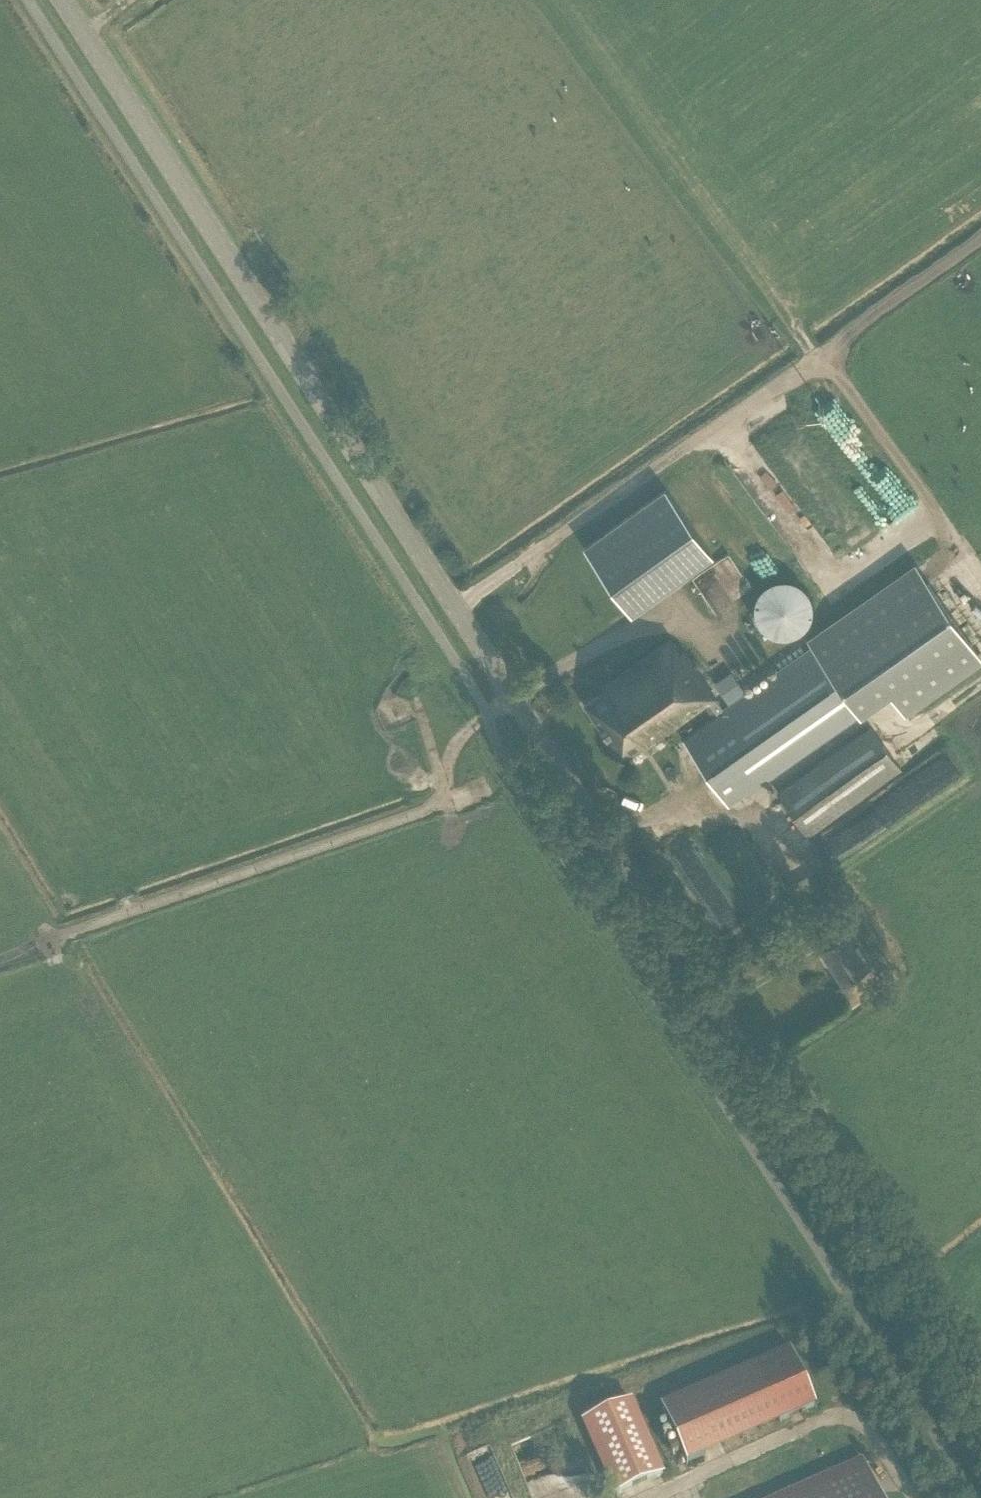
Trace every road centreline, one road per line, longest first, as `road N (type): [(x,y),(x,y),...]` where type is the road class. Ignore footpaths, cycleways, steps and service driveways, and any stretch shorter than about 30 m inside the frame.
road 1 (tertiary): [(980,1418),(63,0)]

